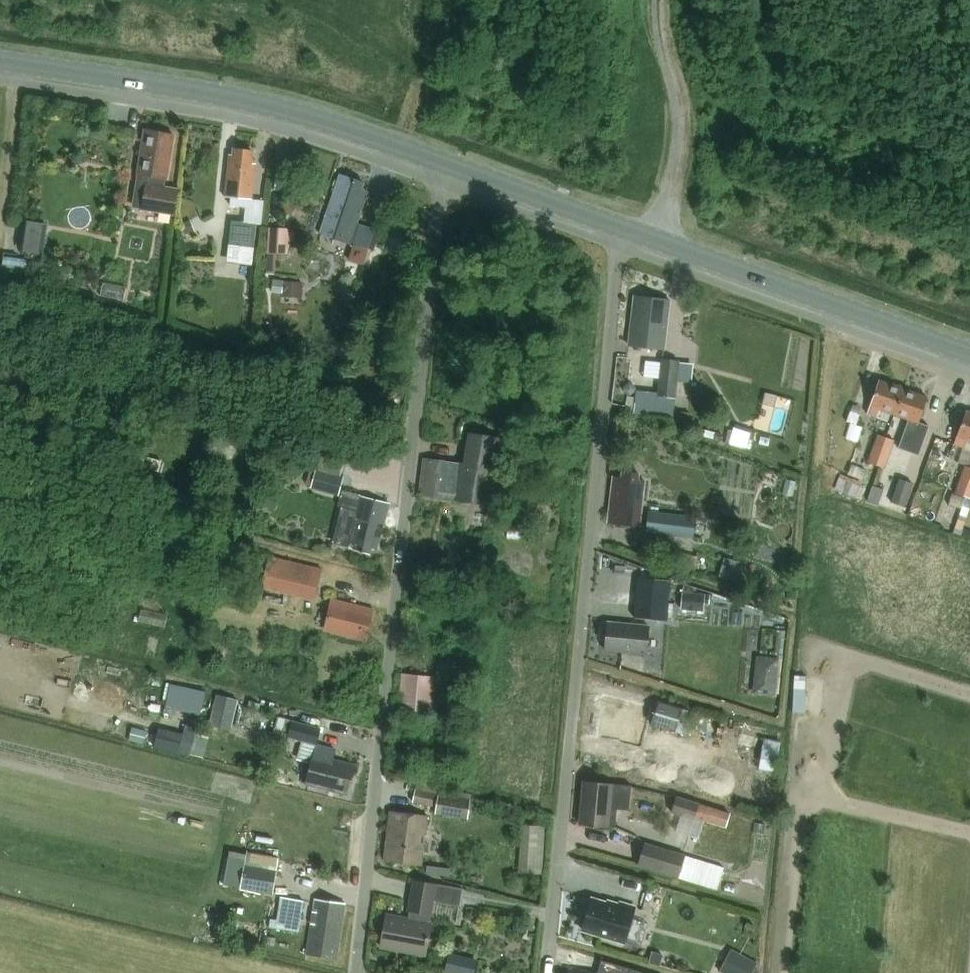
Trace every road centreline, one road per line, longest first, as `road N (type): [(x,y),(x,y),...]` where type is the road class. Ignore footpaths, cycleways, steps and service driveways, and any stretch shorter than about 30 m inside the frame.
road 1 (residential): [(358,972),(450,165)]
road 2 (residential): [(635,234),(622,247),(547,972)]
road 3 (tertiary): [(450,165),(267,104),(0,60)]
road 4 (tertiary): [(969,356),(635,234)]
road 5 (track): [(659,243),(682,152),(684,104),(663,0)]
road 6 (tertiary): [(635,234),(450,165)]

